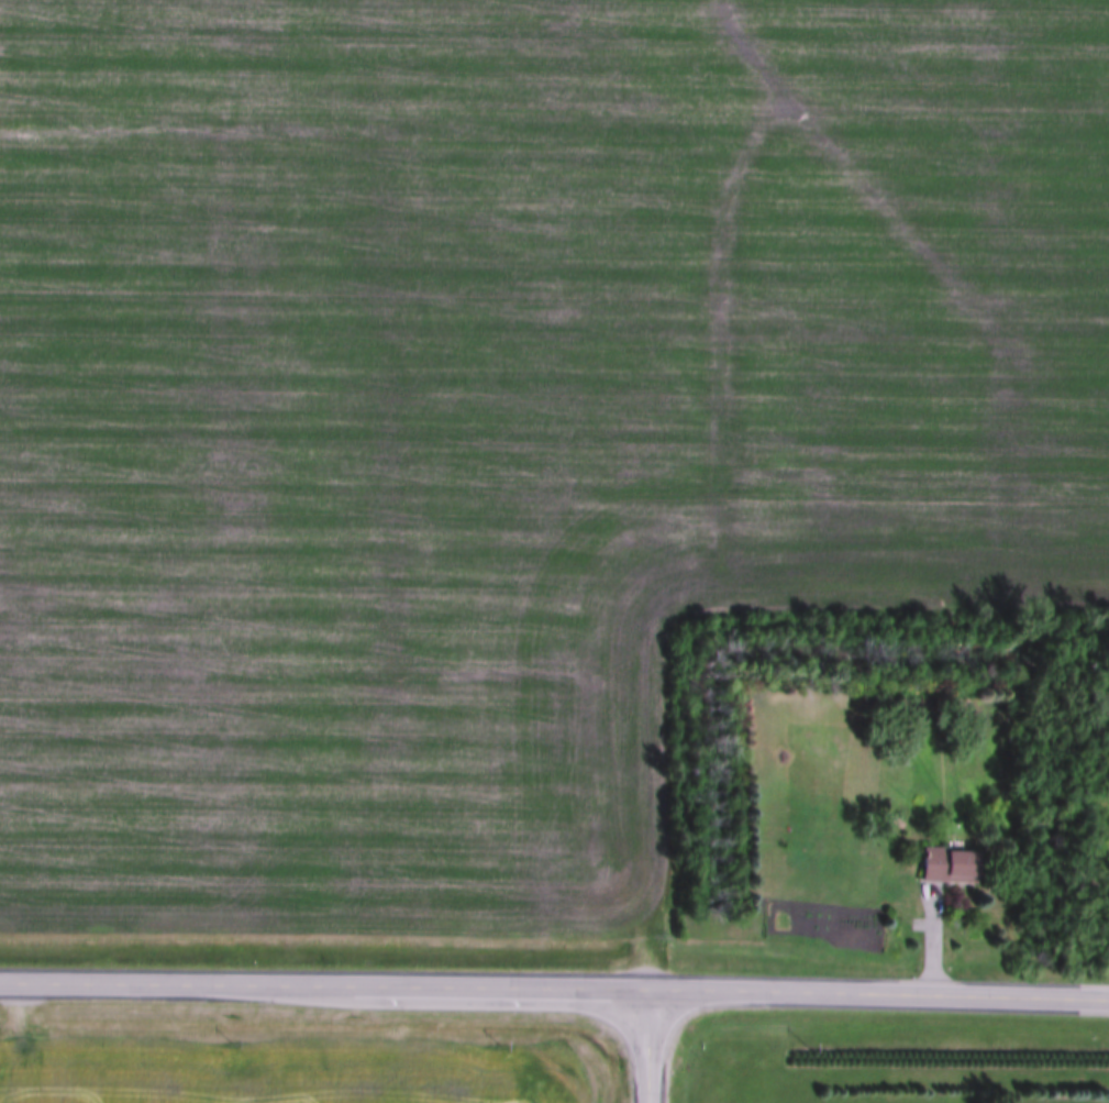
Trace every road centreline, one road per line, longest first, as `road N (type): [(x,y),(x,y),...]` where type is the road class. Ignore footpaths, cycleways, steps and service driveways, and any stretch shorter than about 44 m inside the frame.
road 1 (secondary): [(0,987),(654,992)]
road 2 (secondary): [(654,992),(1108,999)]

